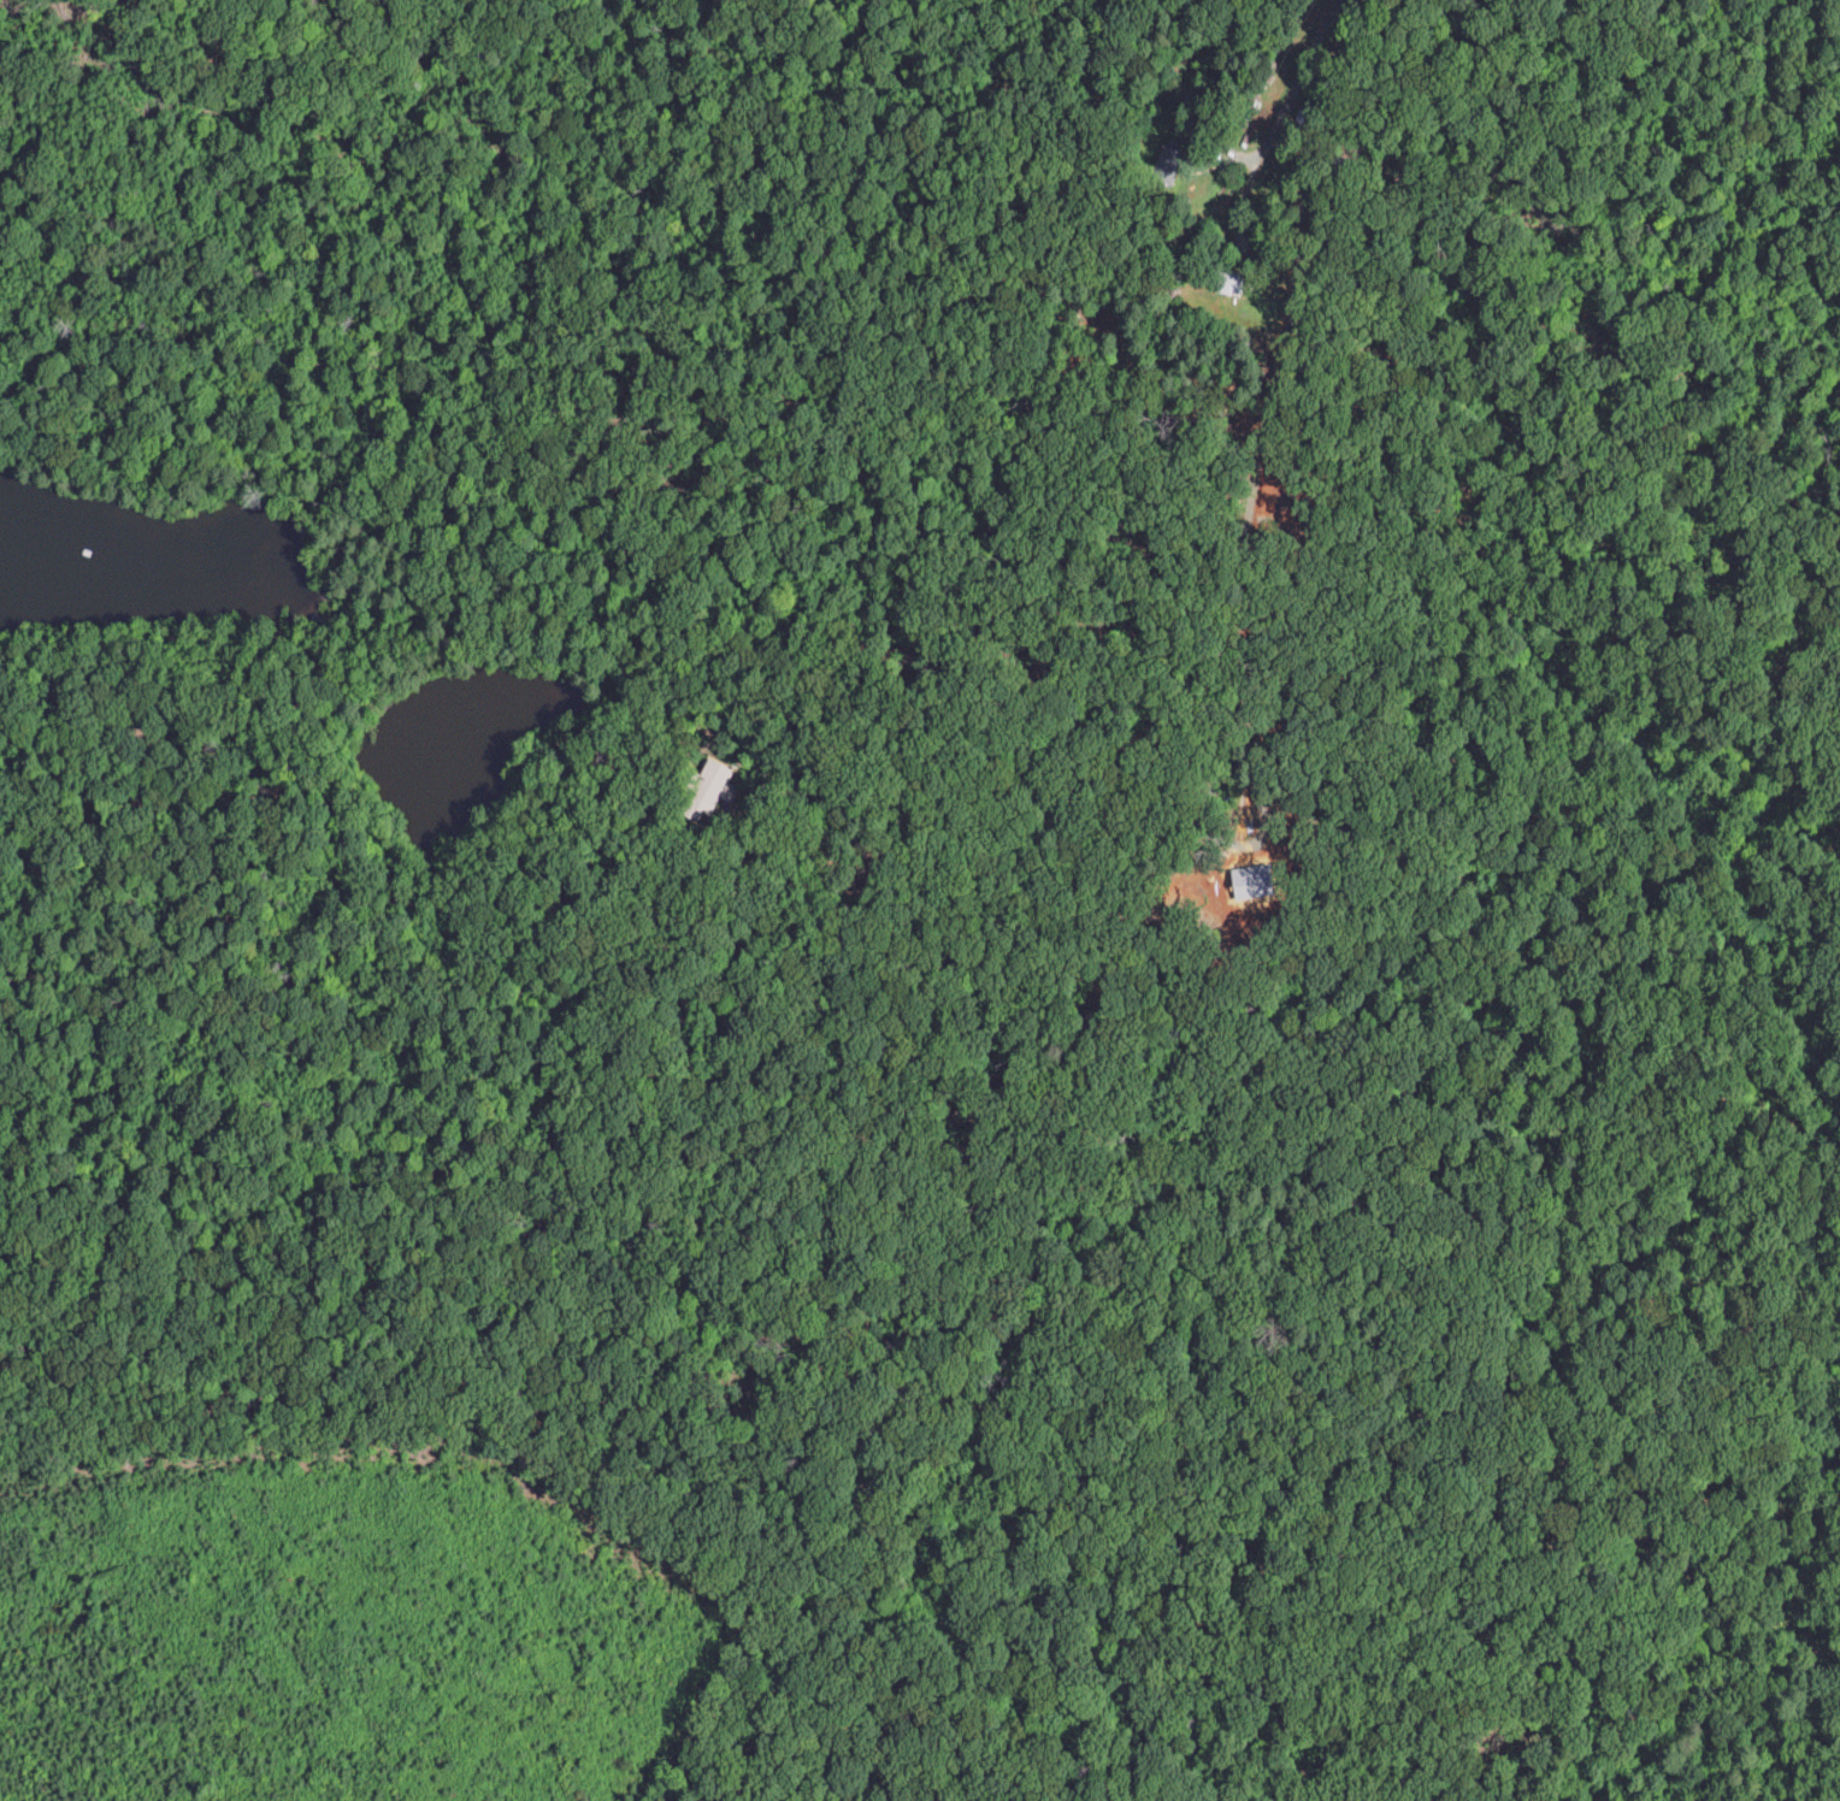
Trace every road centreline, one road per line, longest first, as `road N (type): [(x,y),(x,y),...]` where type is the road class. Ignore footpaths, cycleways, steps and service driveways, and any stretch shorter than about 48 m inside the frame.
road 1 (track): [(1216,0),(1146,28),(1098,60),(1038,137),(998,171),(978,234),(887,314),(849,372),(833,429),(697,495),(585,585),(411,660)]
road 2 (residential): [(1221,662),(1304,267),(1311,144),(1353,0)]

